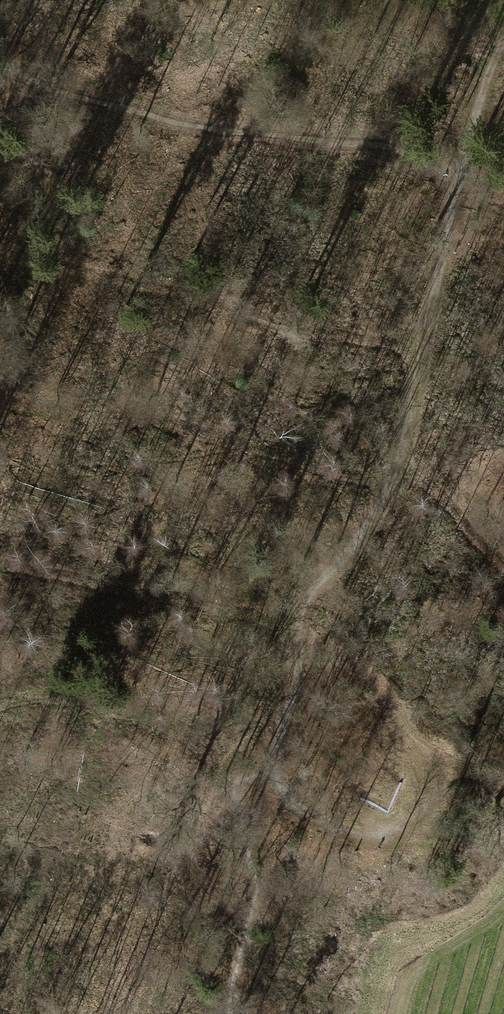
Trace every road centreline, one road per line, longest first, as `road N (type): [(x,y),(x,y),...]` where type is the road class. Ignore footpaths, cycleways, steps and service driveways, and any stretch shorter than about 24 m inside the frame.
road 1 (track): [(462,182),(390,508),(315,580),(295,630)]
road 2 (track): [(0,59),(63,97),(361,140),(462,182)]
road 3 (track): [(271,788),(295,702),(295,630)]
road 4 (track): [(503,43),(476,108),(462,182)]
road 5 (track): [(271,788),(345,828),(394,833)]

